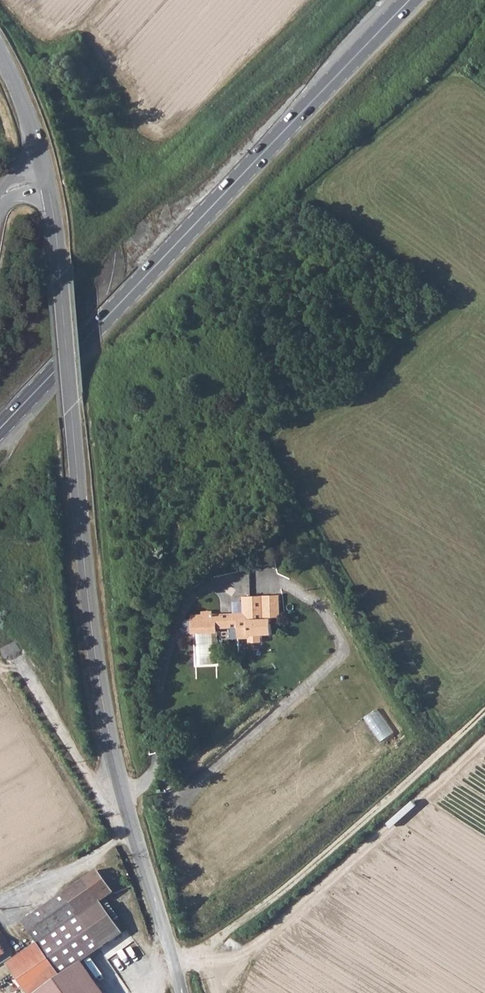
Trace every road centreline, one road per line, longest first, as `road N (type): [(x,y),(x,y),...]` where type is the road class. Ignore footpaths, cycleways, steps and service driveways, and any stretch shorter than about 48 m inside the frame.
road 1 (tertiary): [(182,992),(121,784),(91,635),(51,194)]
road 2 (primary): [(0,429),(410,0)]
road 3 (track): [(174,962),(276,896),(484,710)]
road 4 (tertiary): [(44,163),(0,51)]

